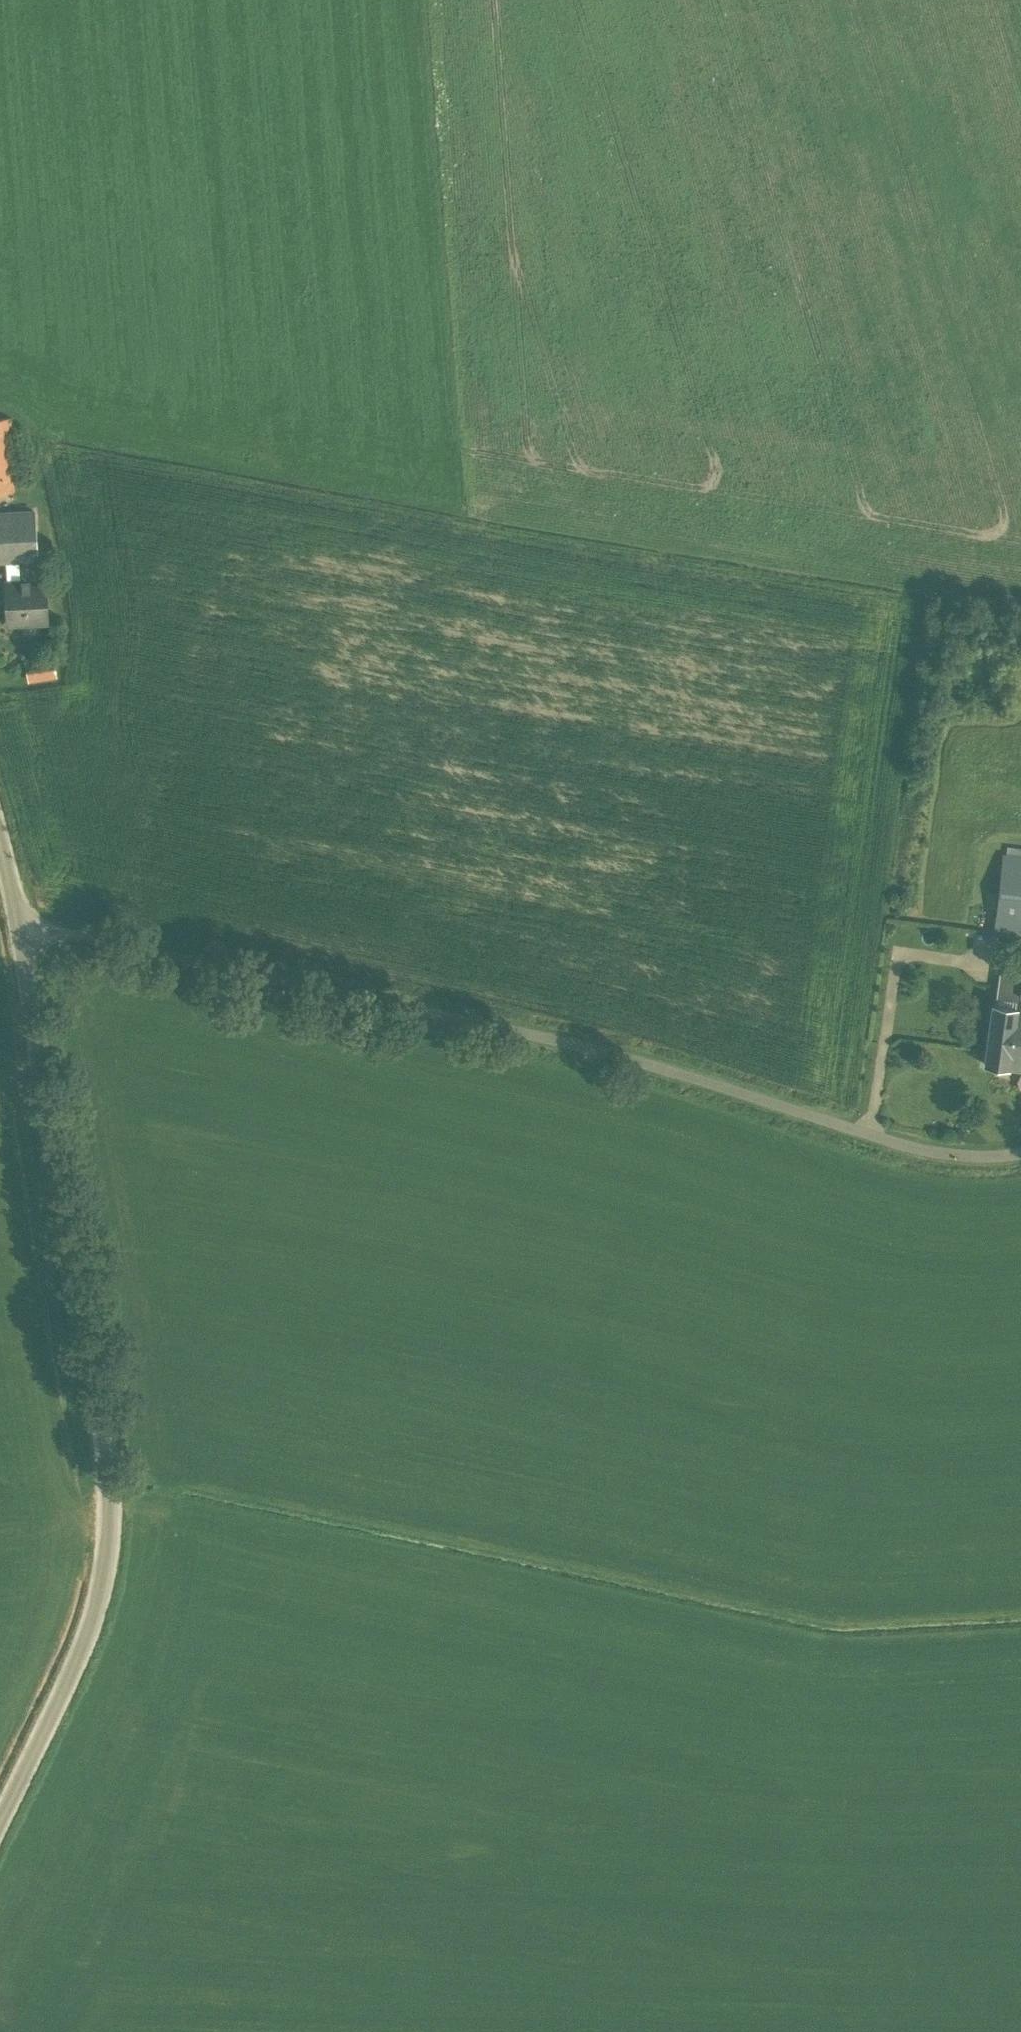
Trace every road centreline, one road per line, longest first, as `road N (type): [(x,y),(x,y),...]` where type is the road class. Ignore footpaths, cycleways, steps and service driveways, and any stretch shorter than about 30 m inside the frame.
road 1 (unclassified): [(23,942),(61,937),(140,951),(553,1040),(881,1141),(990,1160),(1020,1155)]
road 2 (unclassified): [(0,1822),(88,1638),(111,1521),(109,1456),(23,942)]

